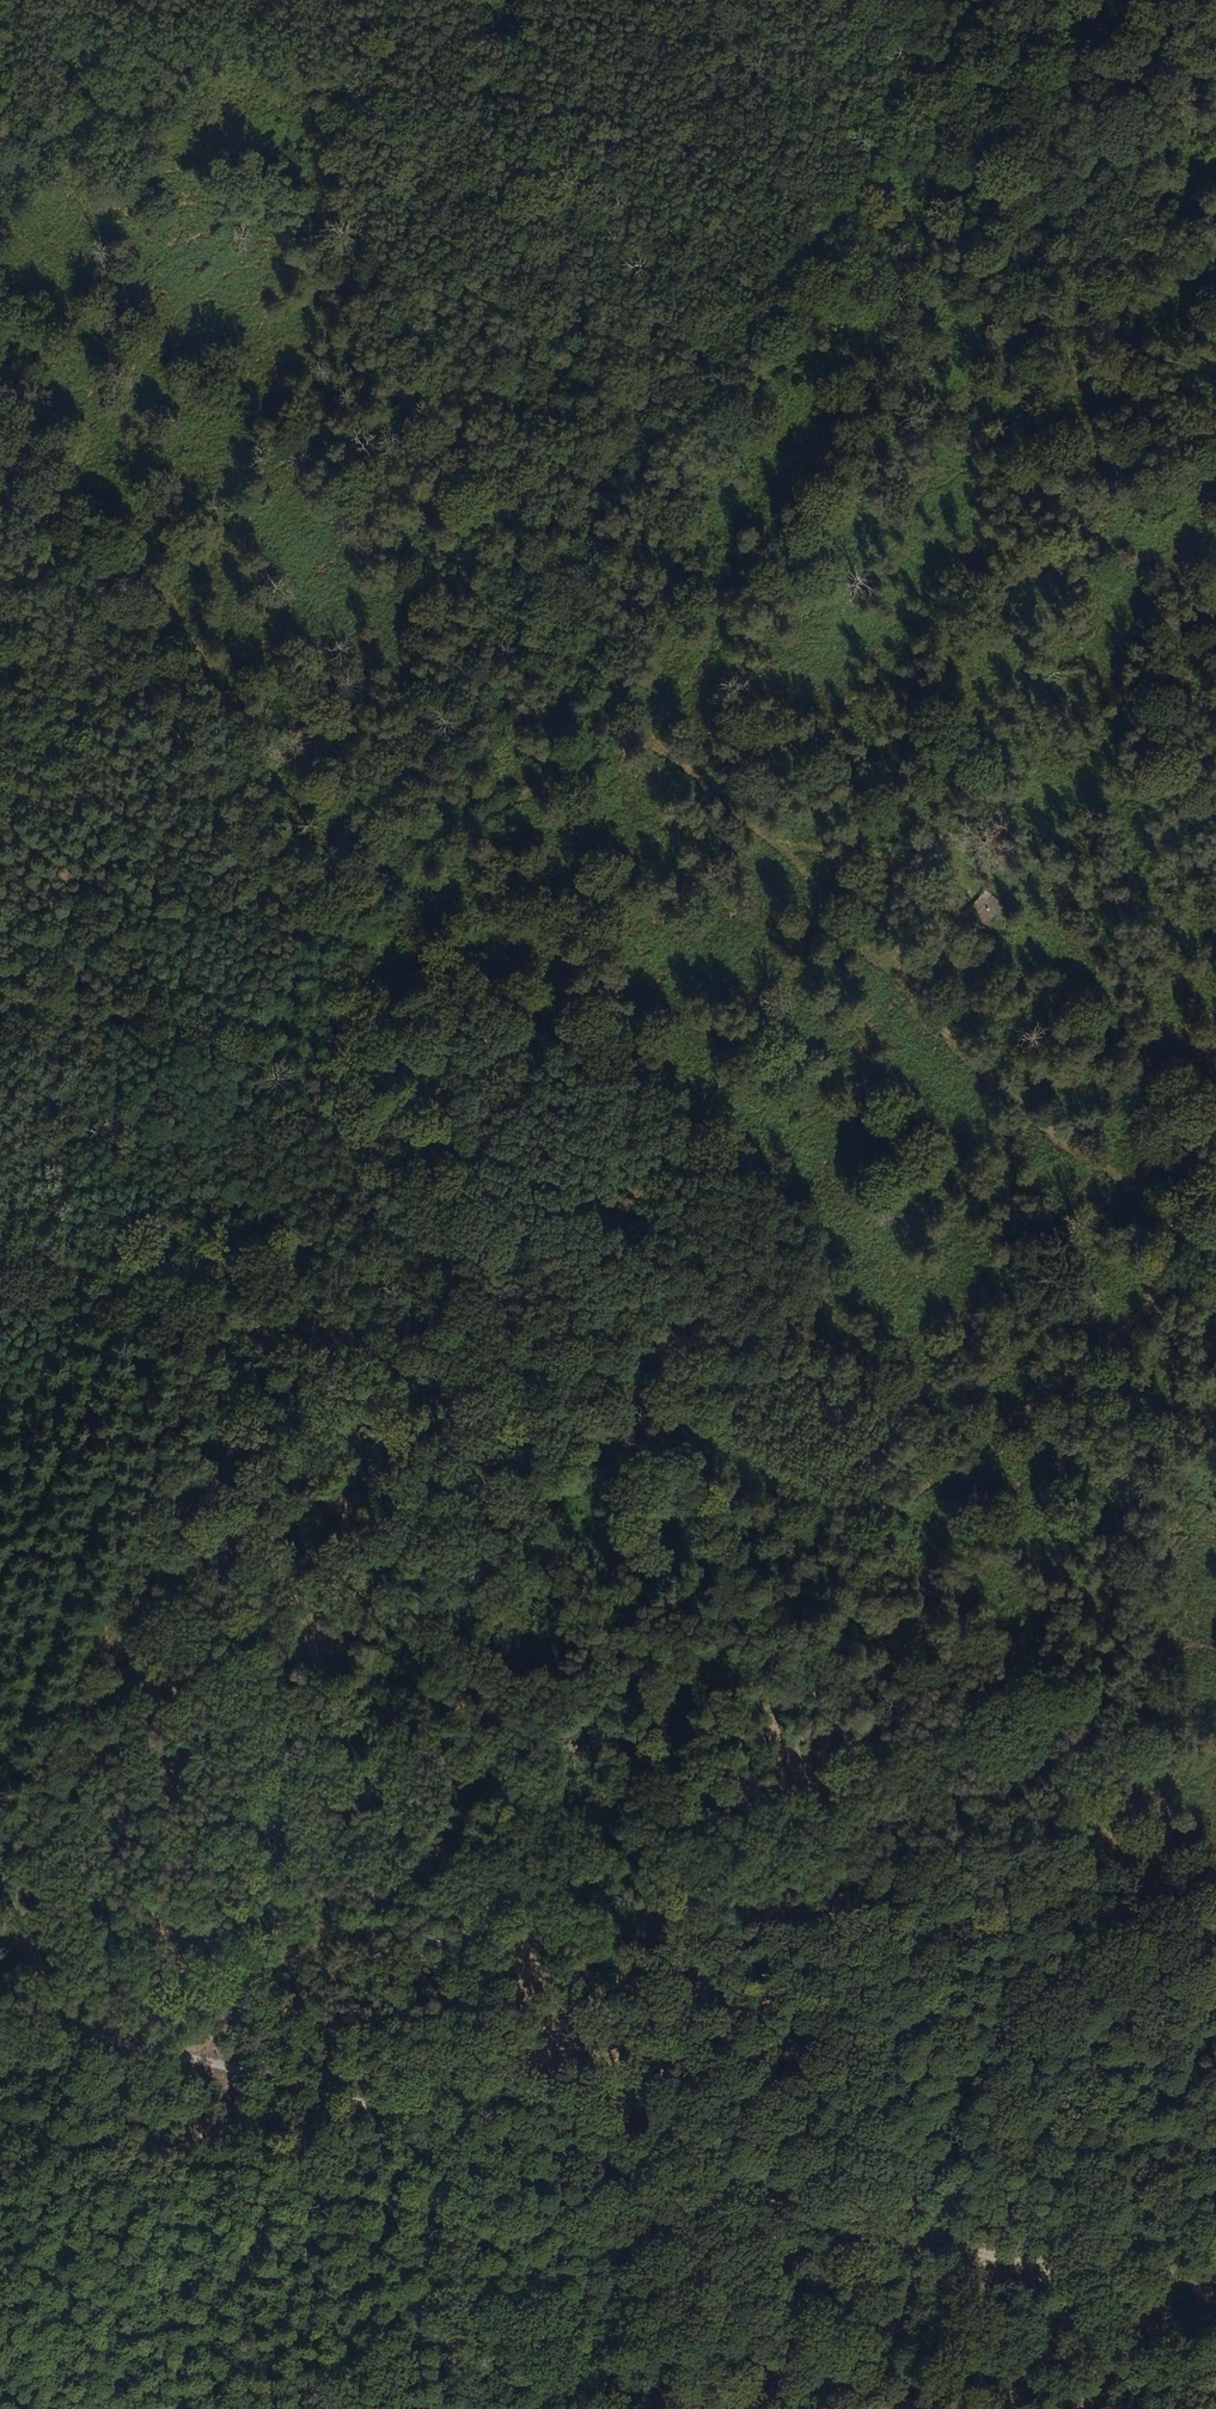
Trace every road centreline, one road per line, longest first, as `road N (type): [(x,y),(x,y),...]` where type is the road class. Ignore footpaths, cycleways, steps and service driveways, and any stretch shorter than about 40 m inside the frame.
road 1 (track): [(545,612),(790,874),(1133,1197),(1215,1261)]
road 2 (track): [(1215,1356),(1178,1415),(1170,1655),(1215,1963)]
road 3 (track): [(328,2408),(305,2087)]

